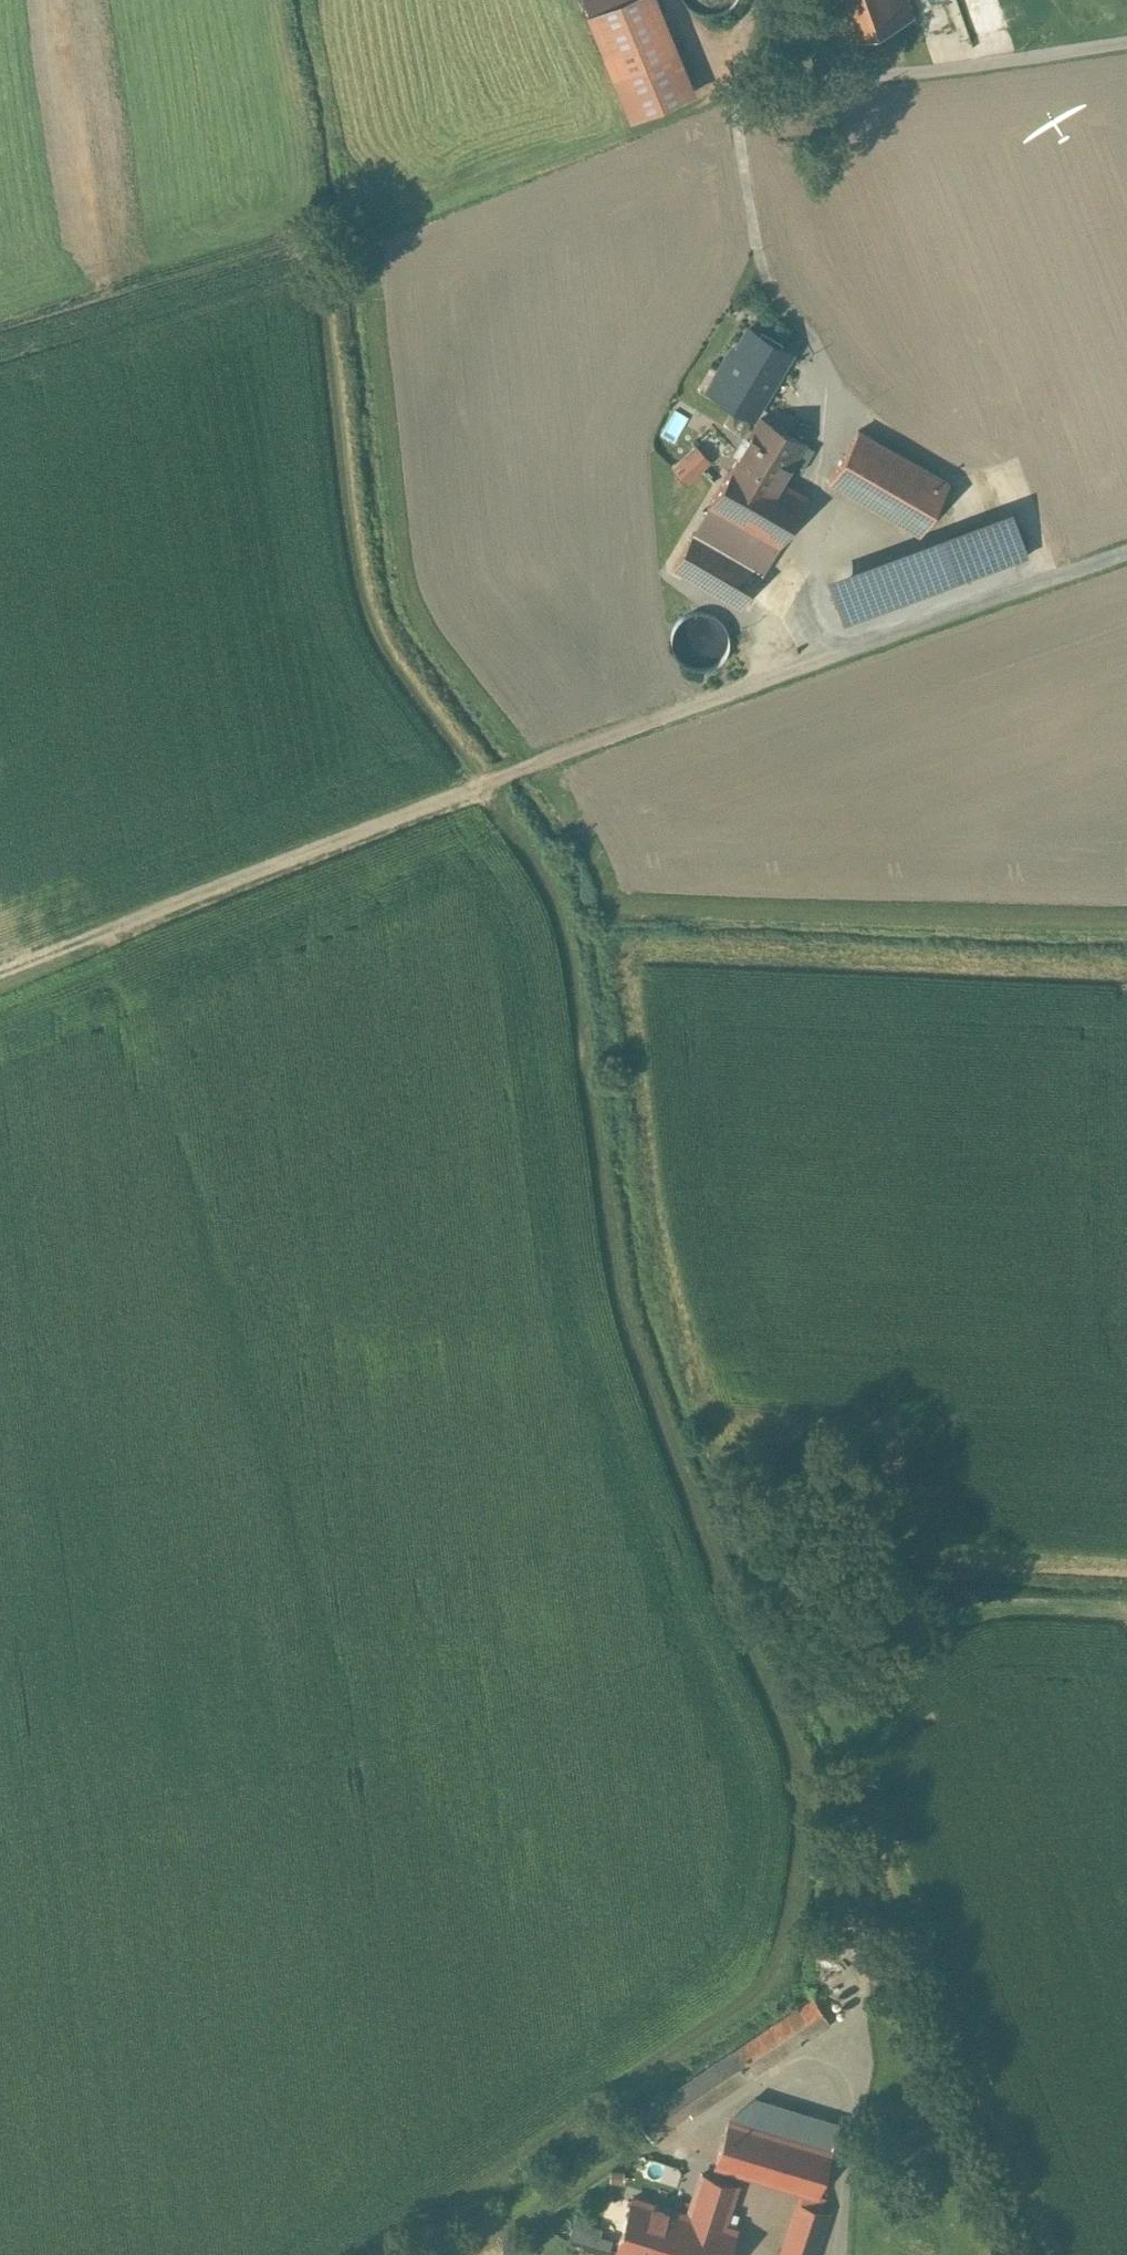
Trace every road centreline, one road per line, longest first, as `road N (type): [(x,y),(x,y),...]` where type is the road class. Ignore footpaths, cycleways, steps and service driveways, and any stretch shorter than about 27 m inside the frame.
road 1 (track): [(1126,551),(490,779),(0,968)]

